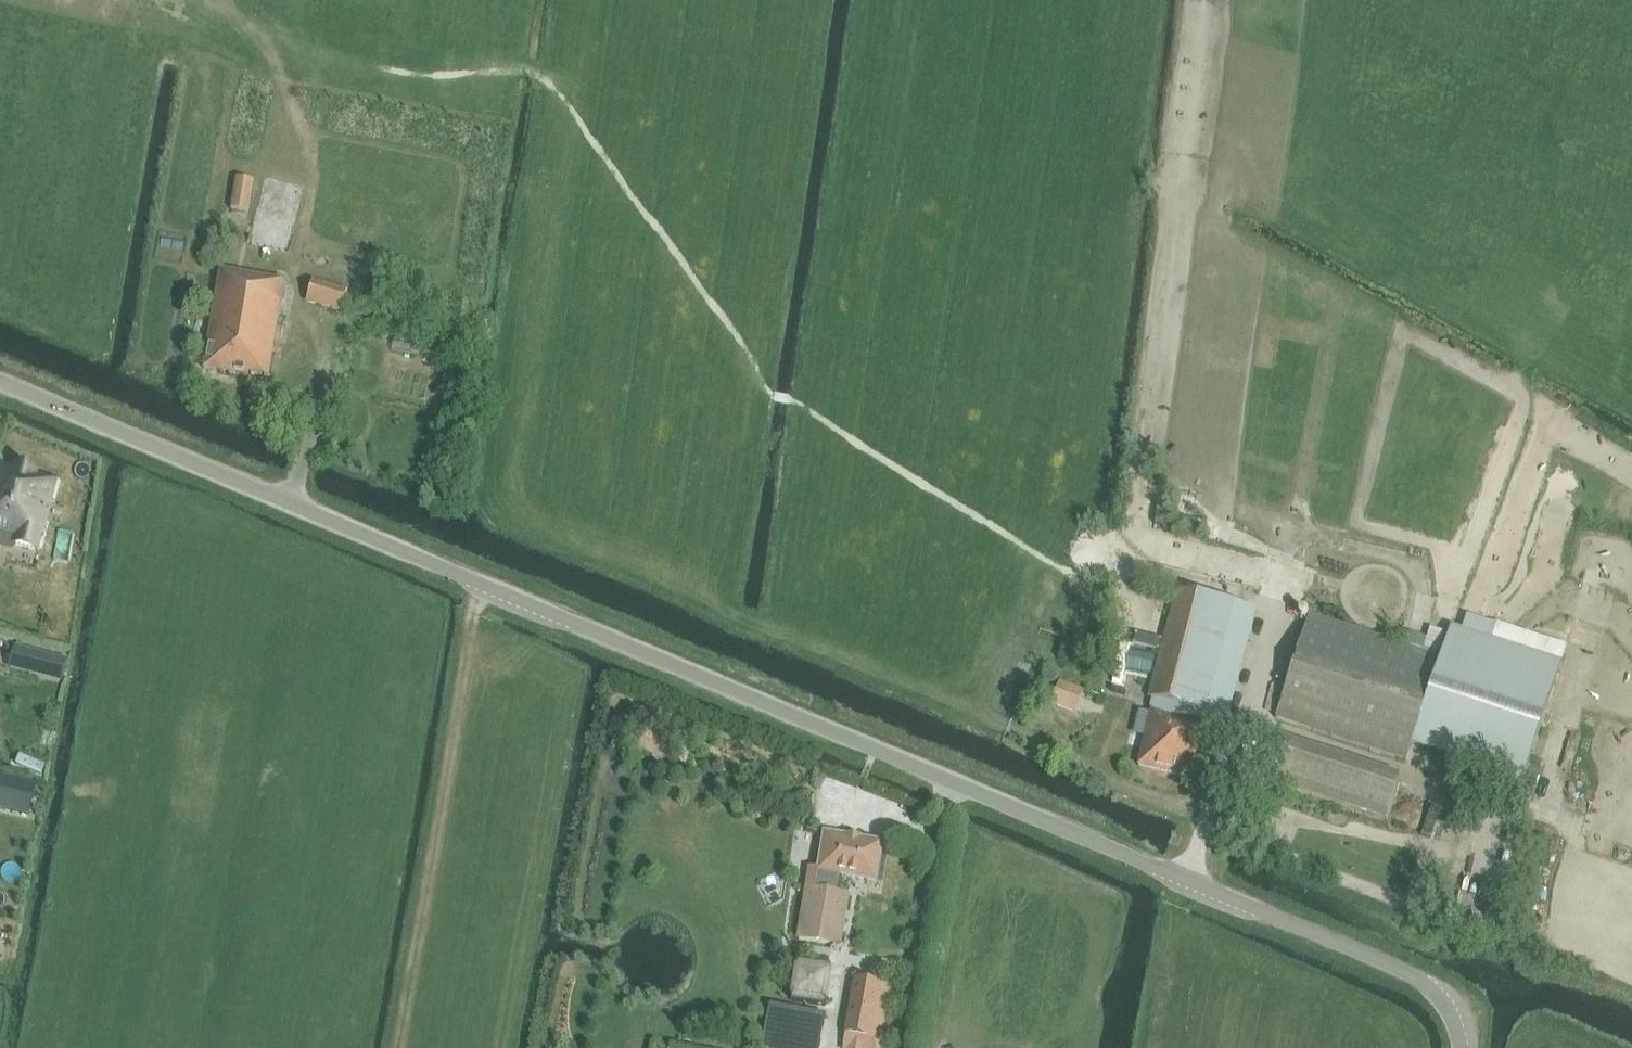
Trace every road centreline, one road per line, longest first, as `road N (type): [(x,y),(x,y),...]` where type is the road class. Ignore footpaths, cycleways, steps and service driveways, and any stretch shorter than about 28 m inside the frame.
road 1 (unclassified): [(1467,1047),(1449,1000),(1414,975),(0,382)]

